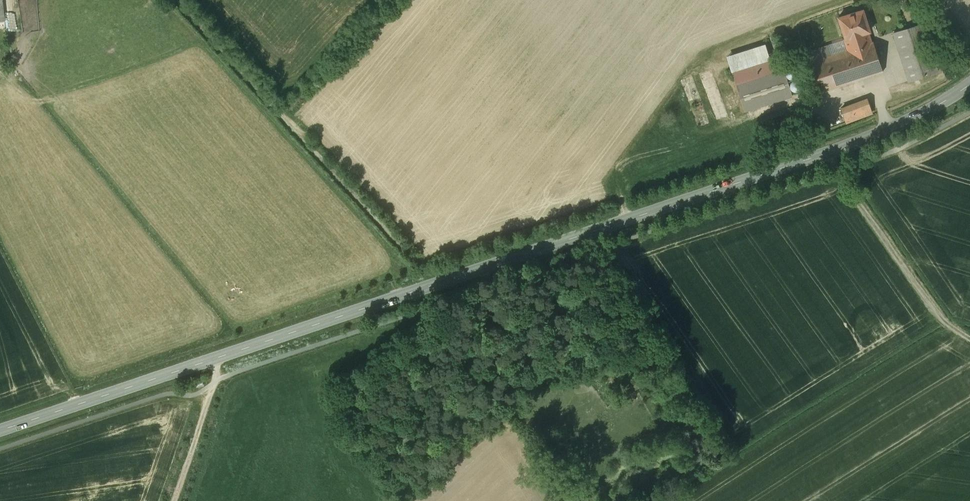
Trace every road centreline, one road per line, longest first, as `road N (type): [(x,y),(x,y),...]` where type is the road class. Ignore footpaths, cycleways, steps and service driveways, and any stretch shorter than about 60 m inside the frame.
road 1 (tertiary): [(0,430),(828,152),(969,83)]
road 2 (track): [(951,328),(828,152)]
road 3 (track): [(174,500),(215,359)]

